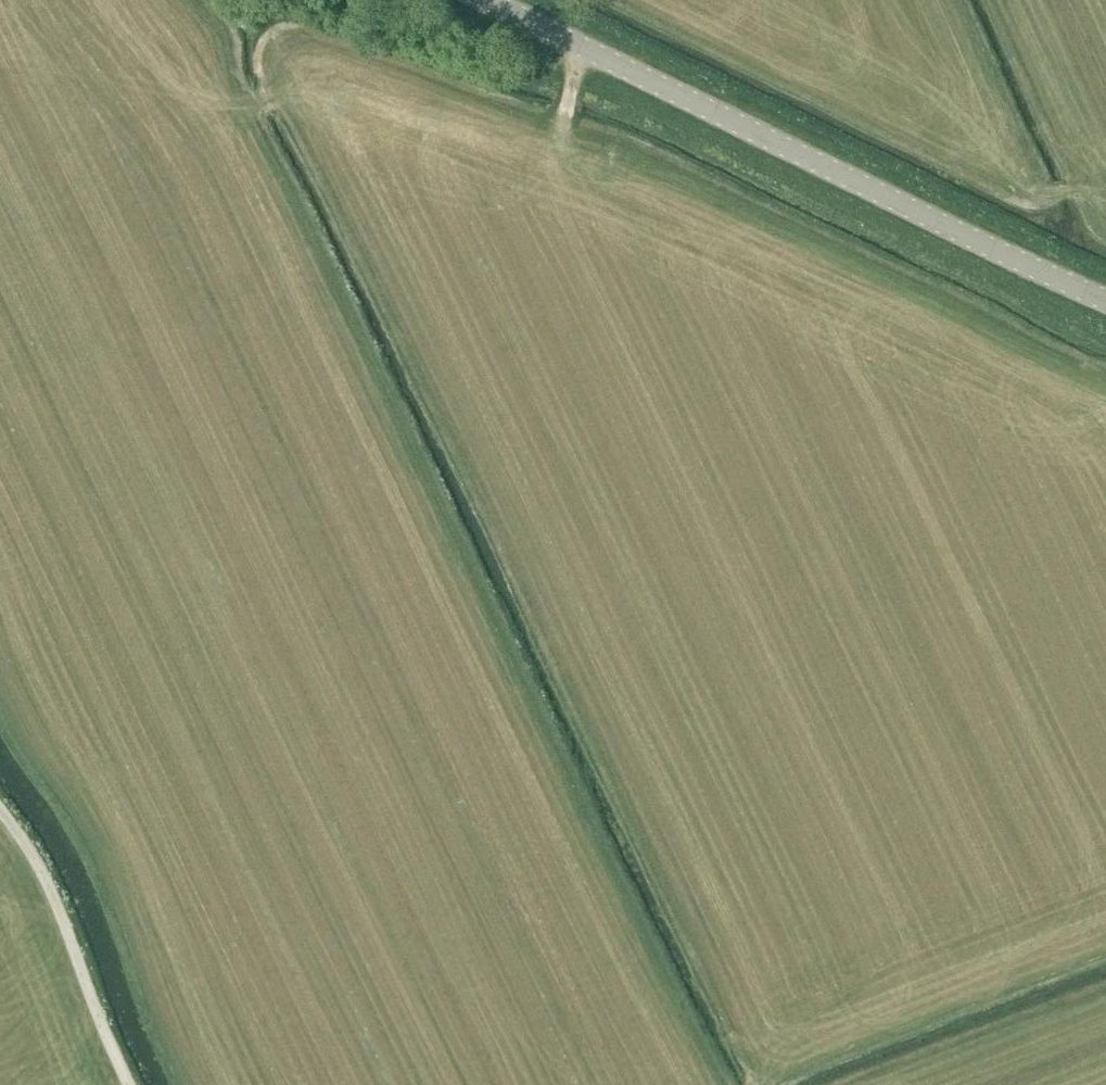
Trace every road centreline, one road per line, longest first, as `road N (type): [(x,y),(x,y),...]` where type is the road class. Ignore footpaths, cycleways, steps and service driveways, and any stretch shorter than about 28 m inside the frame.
road 1 (tertiary): [(1105,300),(484,0)]

